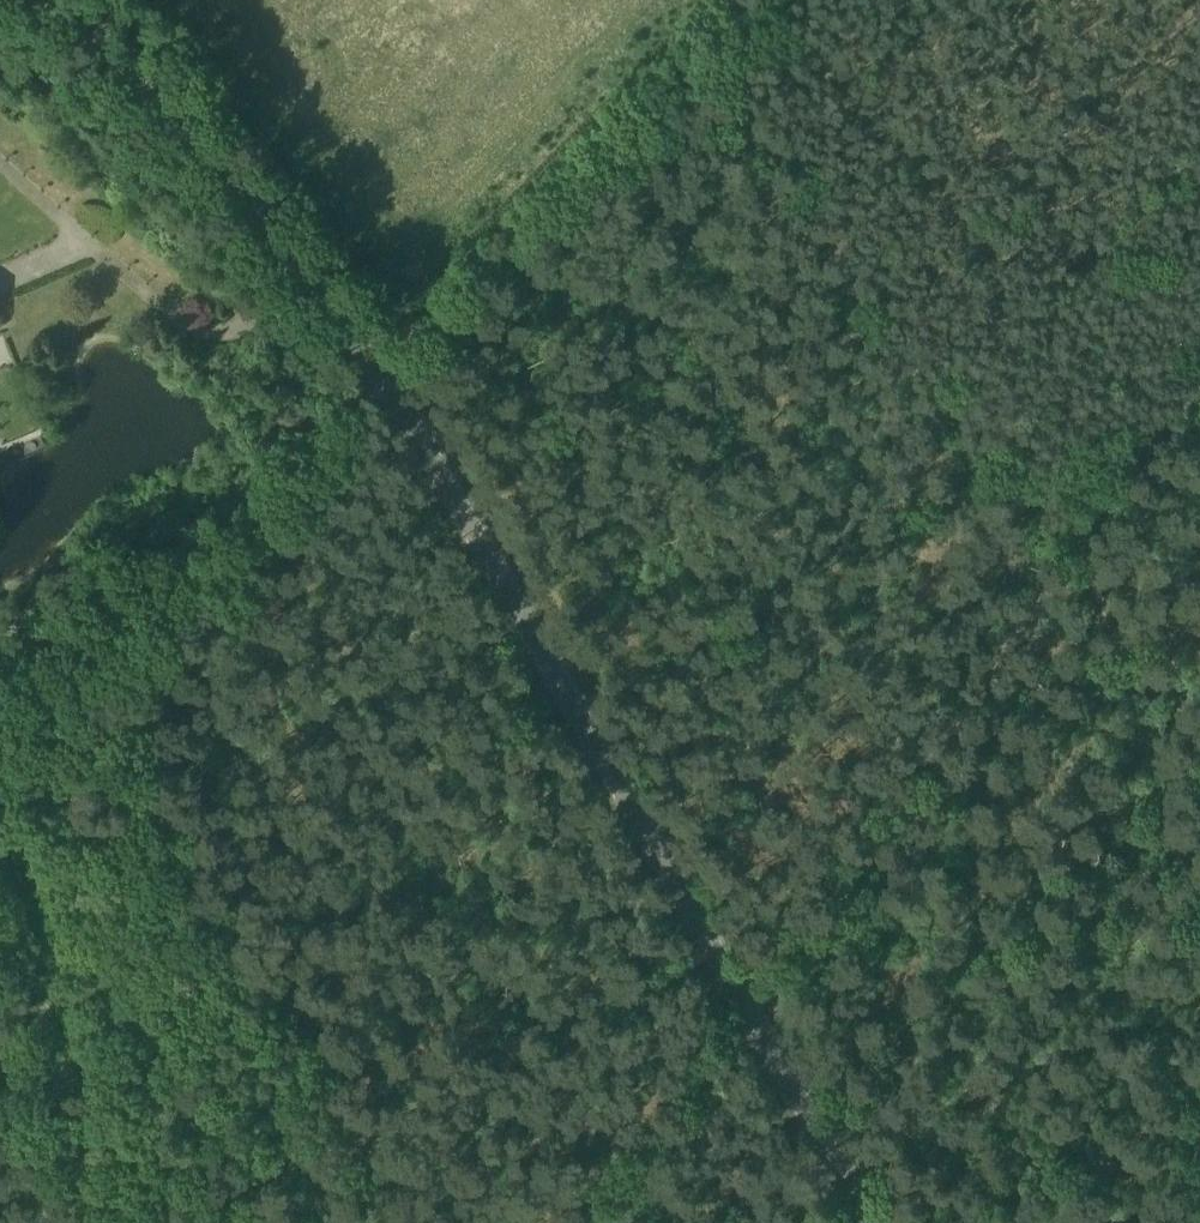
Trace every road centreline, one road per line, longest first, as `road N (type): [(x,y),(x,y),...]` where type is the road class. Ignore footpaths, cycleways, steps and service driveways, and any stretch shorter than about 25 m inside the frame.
road 1 (unclassified): [(868,1222),(377,362),(239,169),(62,0)]
road 2 (track): [(731,985),(816,932),(1115,521),(1199,421)]
road 3 (track): [(377,362),(0,745)]
road 4 (track): [(377,362),(743,0)]

